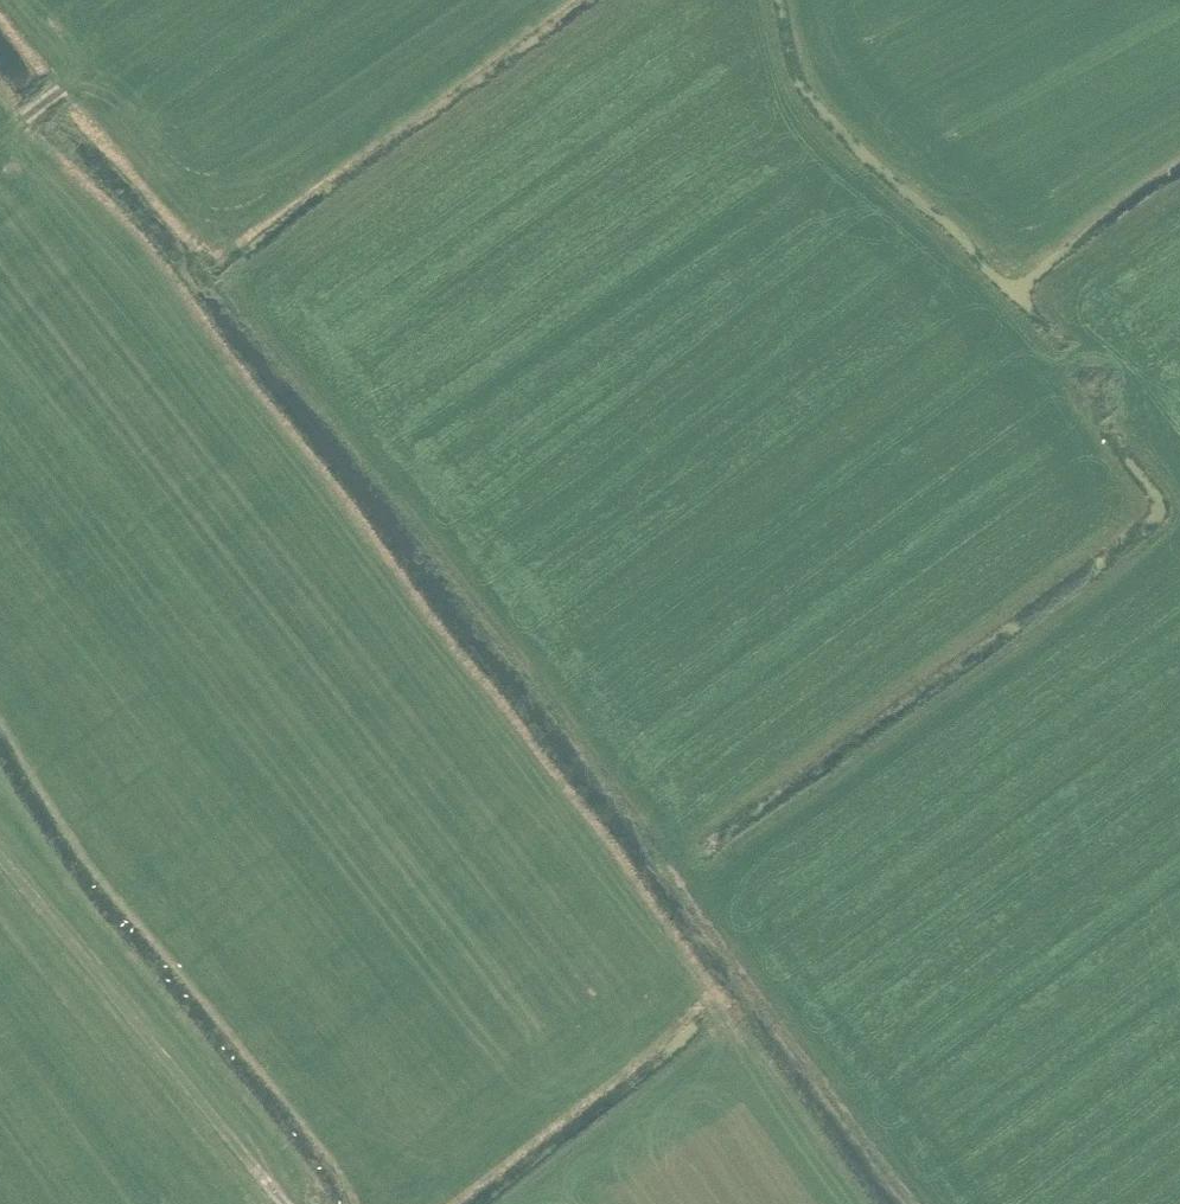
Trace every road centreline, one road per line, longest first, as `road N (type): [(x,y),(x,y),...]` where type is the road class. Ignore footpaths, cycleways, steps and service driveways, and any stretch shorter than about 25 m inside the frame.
road 1 (track): [(0,858),(281,1203)]

